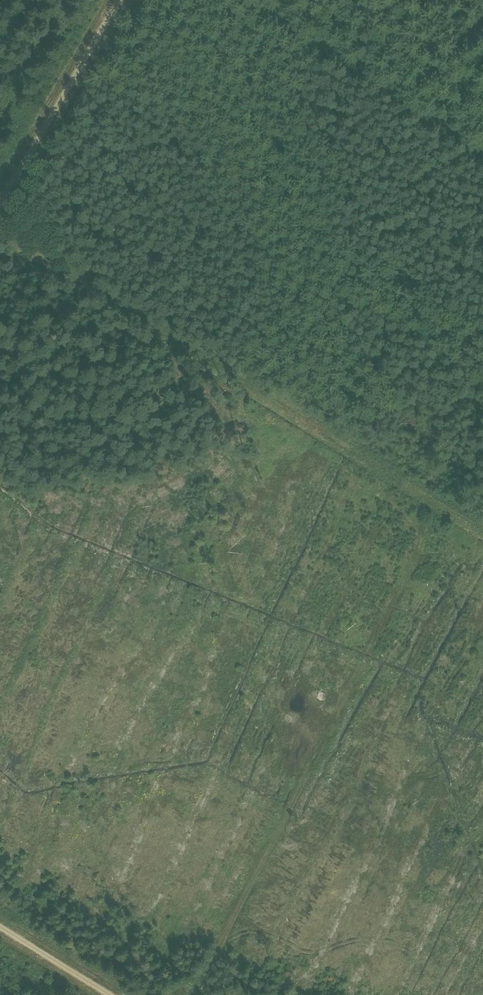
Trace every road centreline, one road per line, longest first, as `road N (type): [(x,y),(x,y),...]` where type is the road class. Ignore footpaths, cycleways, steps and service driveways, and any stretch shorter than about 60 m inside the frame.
road 1 (track): [(119,0),(0,204)]
road 2 (track): [(0,927),(110,994)]

